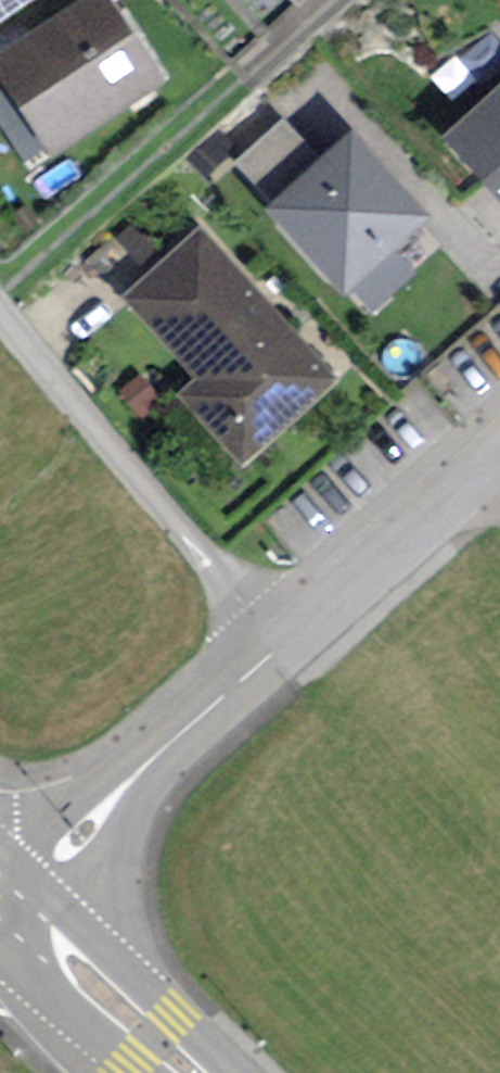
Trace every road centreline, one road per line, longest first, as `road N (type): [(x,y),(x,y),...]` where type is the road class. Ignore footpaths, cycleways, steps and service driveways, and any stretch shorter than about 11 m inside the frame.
road 1 (residential): [(0,318),(278,648)]
road 2 (residential): [(9,911),(278,648)]
road 3 (residential): [(278,648),(493,462)]
road 4 (secondary): [(188,1072),(9,911)]

